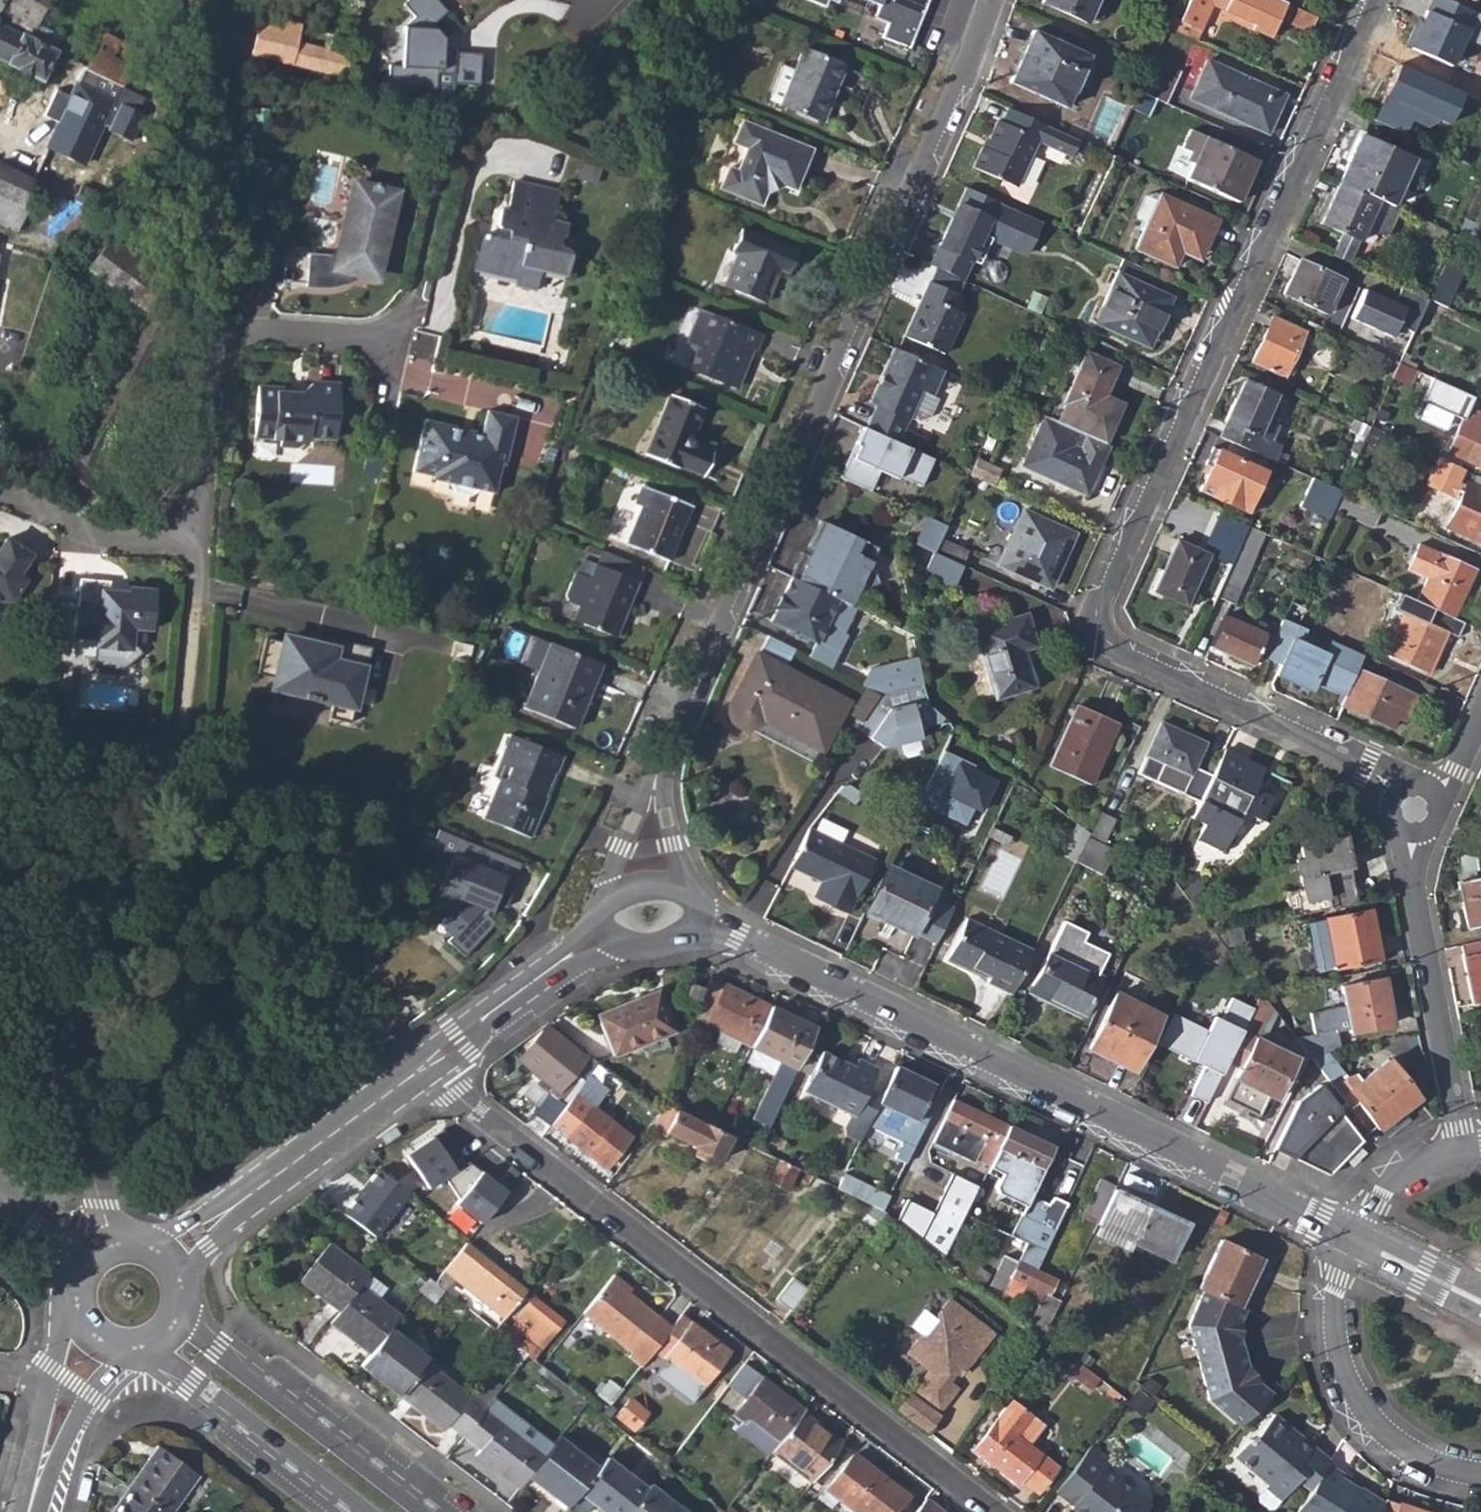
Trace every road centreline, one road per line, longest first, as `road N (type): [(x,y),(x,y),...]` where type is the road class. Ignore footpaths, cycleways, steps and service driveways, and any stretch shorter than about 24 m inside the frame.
road 1 (residential): [(1414,814),(1356,763),(1122,653),(1099,634),(1098,602),(1371,0)]
road 2 (residential): [(990,0),(961,87),(673,731),(655,801)]
road 3 (tertiary): [(702,916),(1346,1238)]
road 4 (residential): [(990,1511),(425,1071)]
road 5 (residential): [(388,341),(236,330),(209,357),(195,547)]
road 6 (residential): [(0,919),(47,1035),(113,1245)]
road 7 (residential): [(1414,814),(1408,868),(1458,1153)]
road 8 (residential): [(1346,1238),(1328,1297),(1336,1369),(1362,1420),(1401,1456),(1480,1483)]
road 9 (tertiary): [(165,1259),(425,1071)]
road 10 (residential): [(424,1511),(178,1313)]
road 11 (residential): [(148,1344),(368,1511)]
road 12 (tertiary): [(425,1071),(606,935)]
road 13 (residential): [(195,547),(103,541),(24,494),(0,493)]
road 14 (tertiary): [(1480,1302),(1346,1238)]
road 15 (residential): [(1458,1153),(1383,1191),(1346,1238)]
road 16 (residential): [(1480,712),(1447,789),(1414,814)]
road 17 (tertiary): [(49,1390),(22,1511)]

